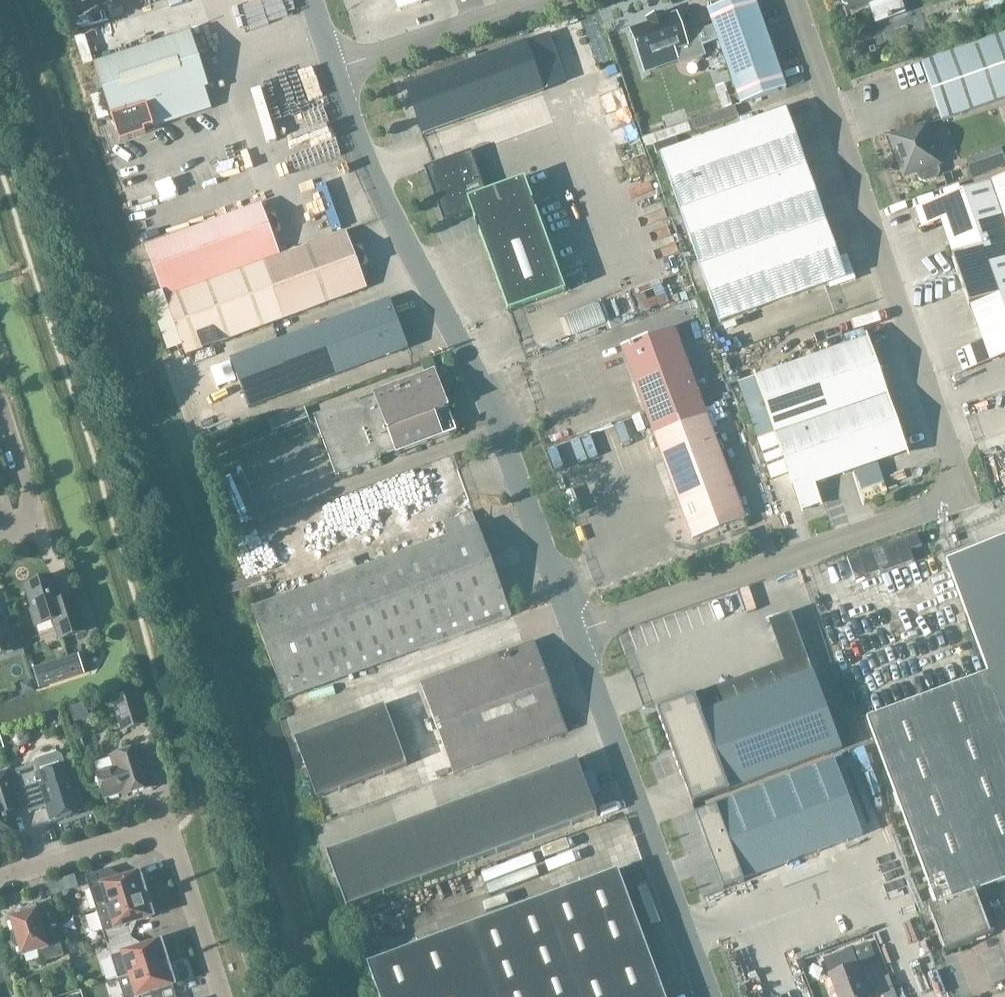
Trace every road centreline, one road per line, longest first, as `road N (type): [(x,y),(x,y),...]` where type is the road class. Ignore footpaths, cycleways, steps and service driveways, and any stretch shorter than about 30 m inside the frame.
road 1 (unclassified): [(575,640),(943,501),(950,490),(949,447),(792,0)]
road 2 (unclassified): [(575,640),(471,374),(360,146),(332,70)]
road 3 (unclassified): [(708,996),(575,640)]
road 4 (residential): [(222,996),(174,845),(164,834),(147,831),(0,877)]
road 5 (unclassified): [(332,70),(540,0)]
road 6 (residential): [(0,537),(16,531),(30,502),(0,408)]

